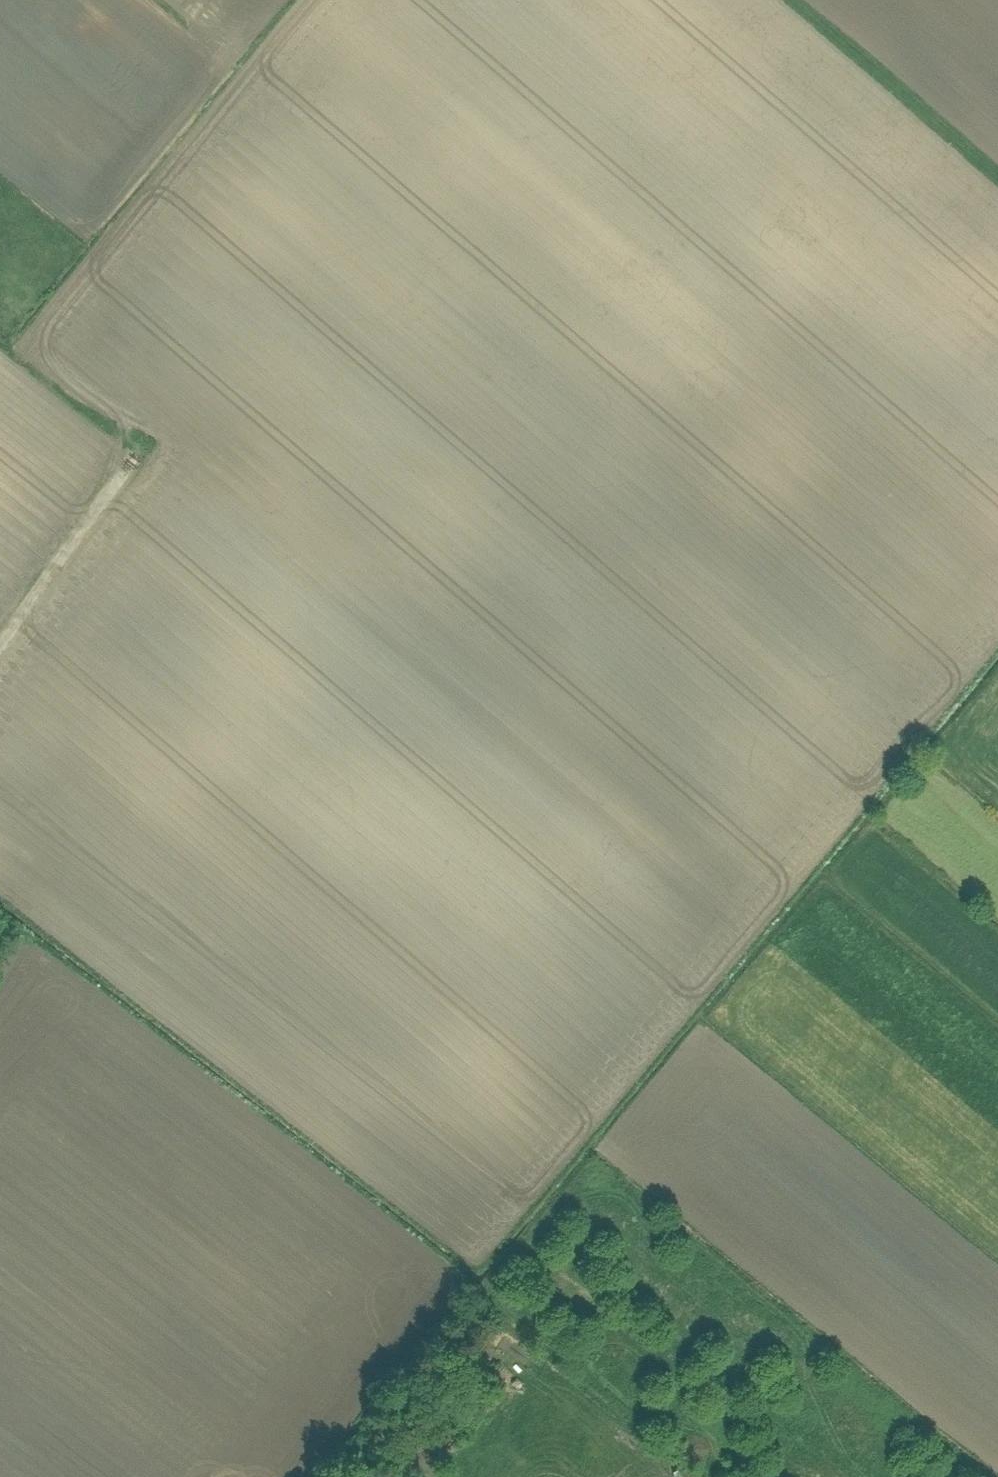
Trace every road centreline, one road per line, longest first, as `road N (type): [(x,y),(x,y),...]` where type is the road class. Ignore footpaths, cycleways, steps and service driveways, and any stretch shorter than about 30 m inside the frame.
road 1 (track): [(997,171),(799,0)]

